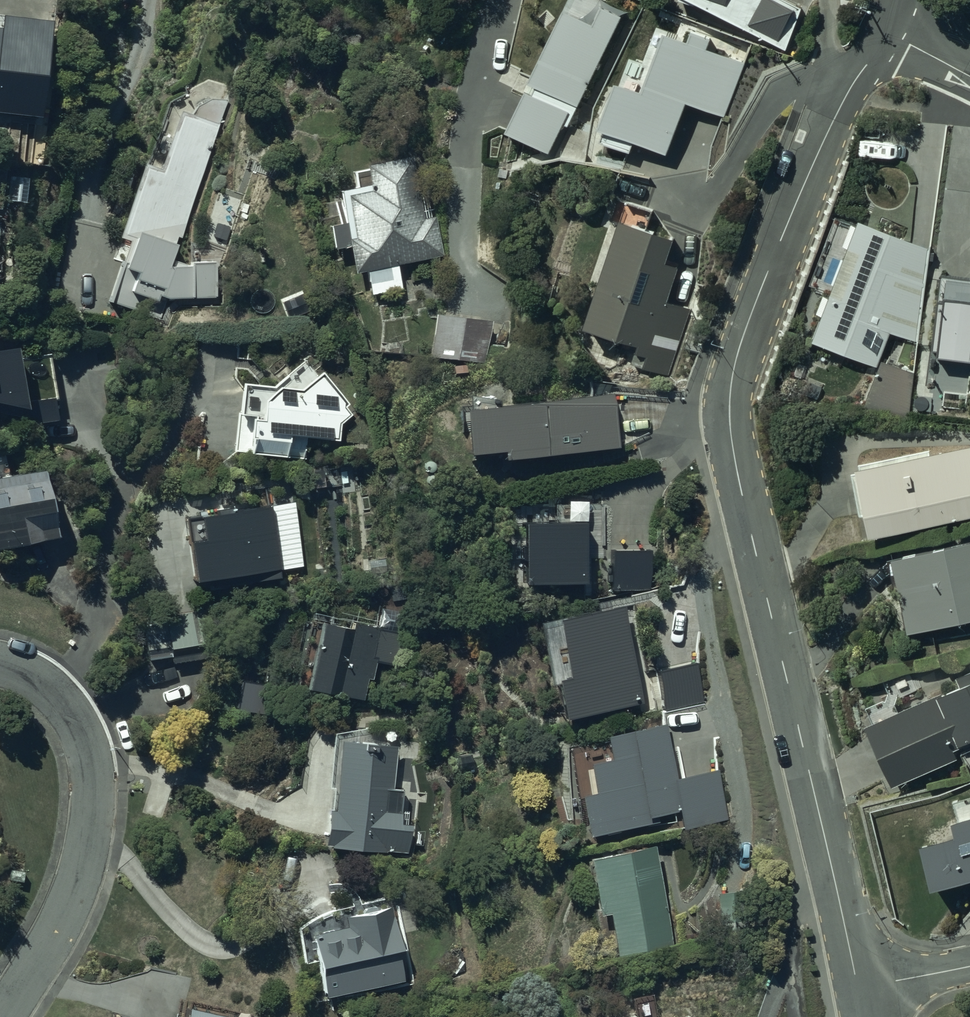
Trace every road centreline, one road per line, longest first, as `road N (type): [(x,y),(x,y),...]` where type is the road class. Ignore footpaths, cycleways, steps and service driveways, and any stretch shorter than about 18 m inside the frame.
road 1 (residential): [(858,989),(734,460),(730,410),(758,299),(825,140),(884,30)]
road 2 (residential): [(0,666),(43,682),(67,707),(92,776),(82,871),(60,925),(3,1016)]

